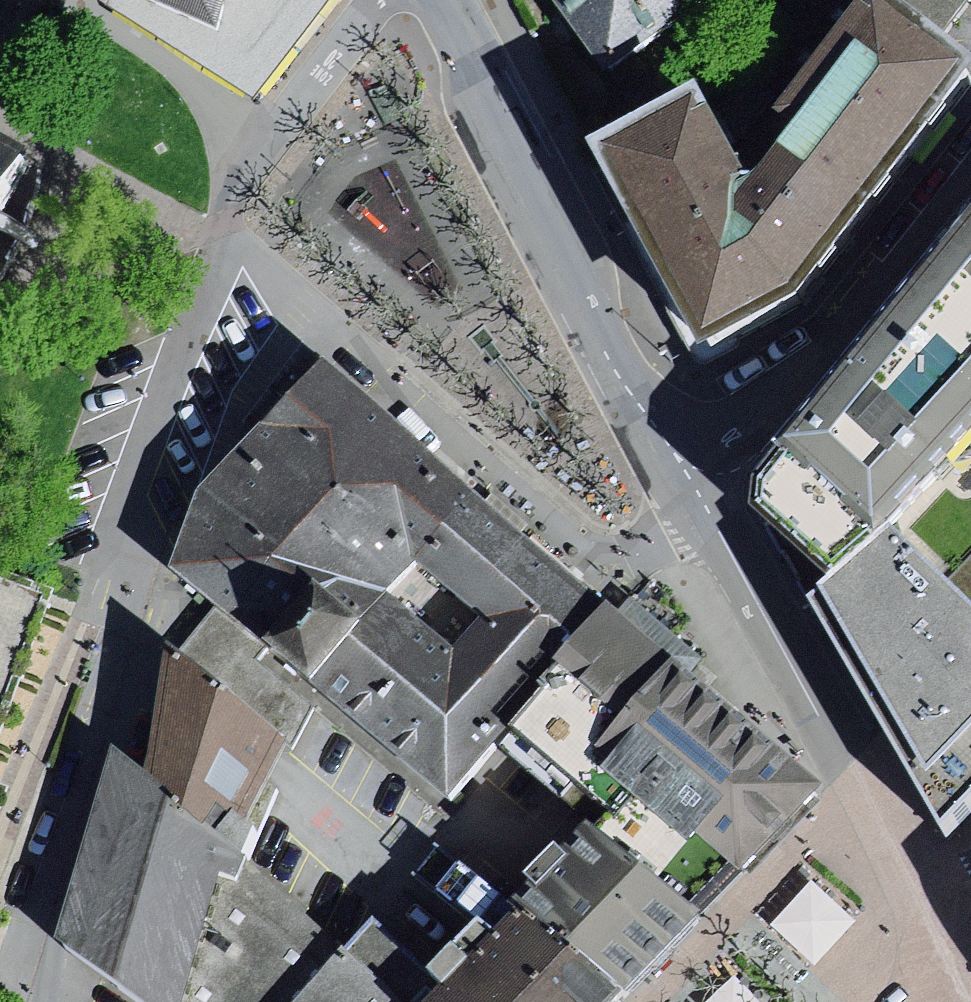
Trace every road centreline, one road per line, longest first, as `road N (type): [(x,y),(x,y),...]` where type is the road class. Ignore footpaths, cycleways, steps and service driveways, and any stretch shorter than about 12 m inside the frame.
road 1 (residential): [(269,131),(151,433),(92,753),(25,1001)]
road 2 (residential): [(431,0),(678,473)]
road 3 (residential): [(678,473),(951,926)]
road 4 (residential): [(970,153),(768,410),(678,473)]
road 5 (residential): [(269,131),(72,0)]
road 6 (residential): [(381,0),(269,131)]

